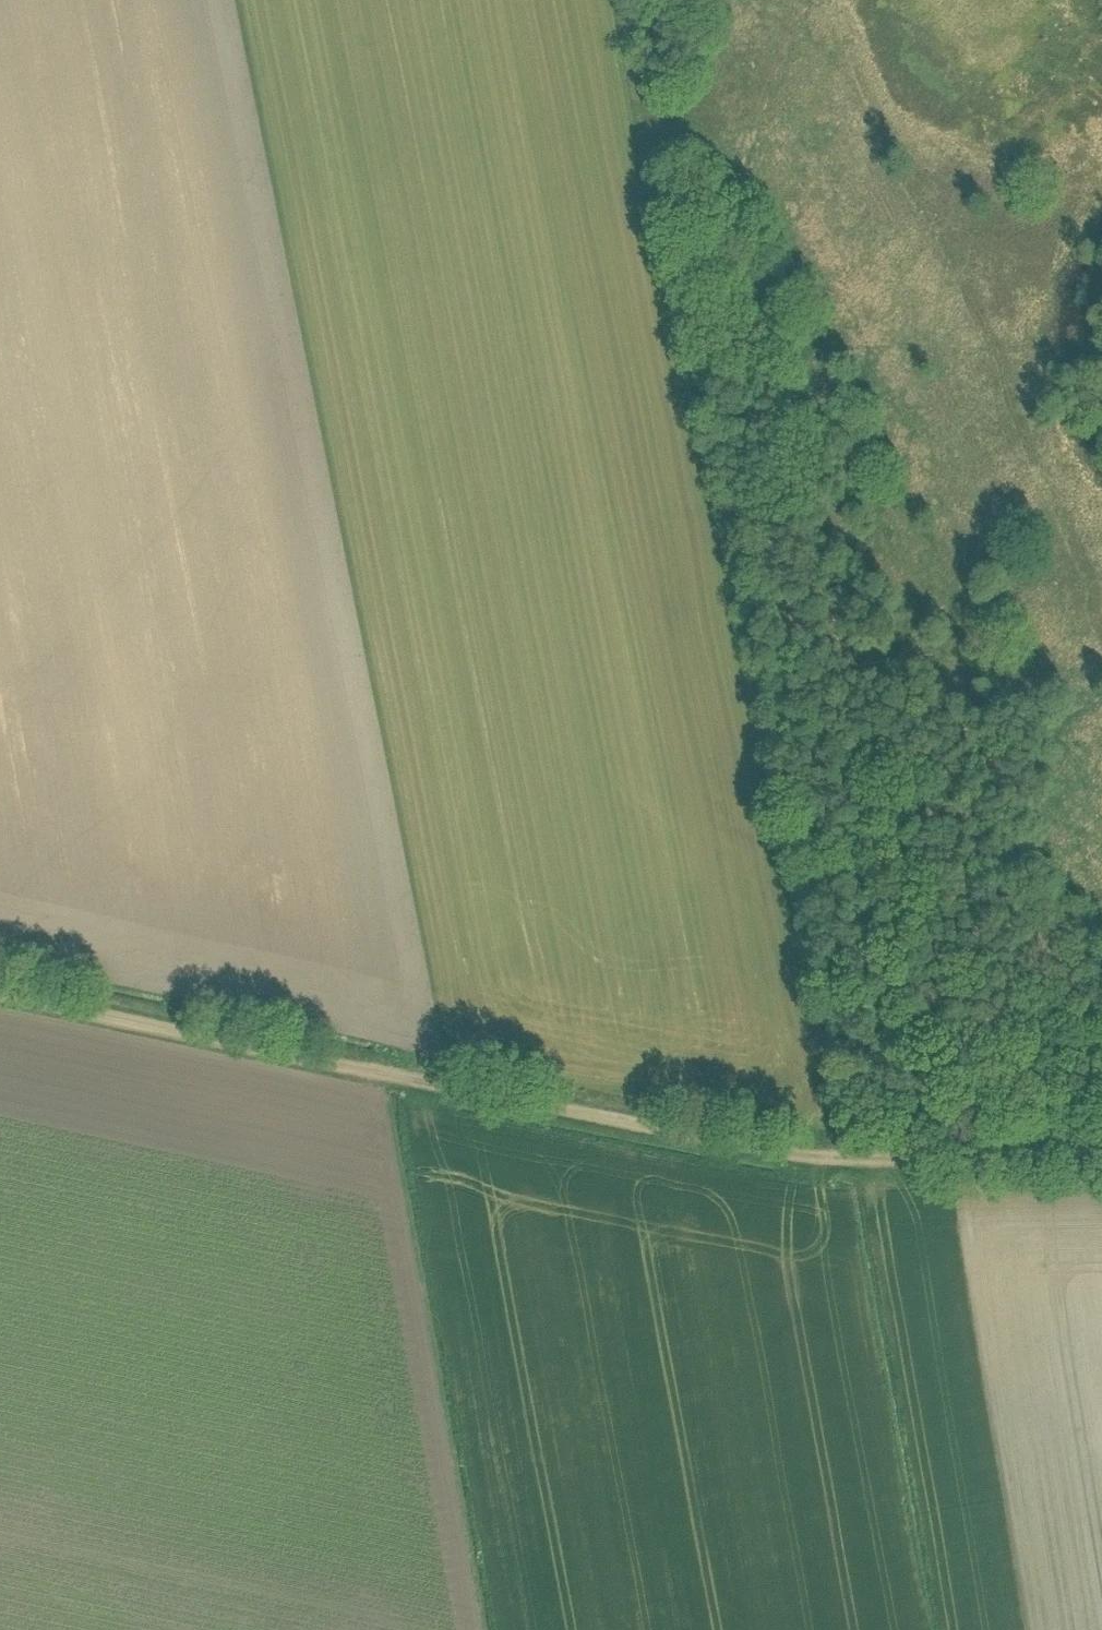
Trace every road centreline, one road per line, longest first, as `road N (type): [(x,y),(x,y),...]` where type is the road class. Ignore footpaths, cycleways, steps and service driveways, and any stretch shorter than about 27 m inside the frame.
road 1 (track): [(0,993),(836,1165),(1101,1157)]

